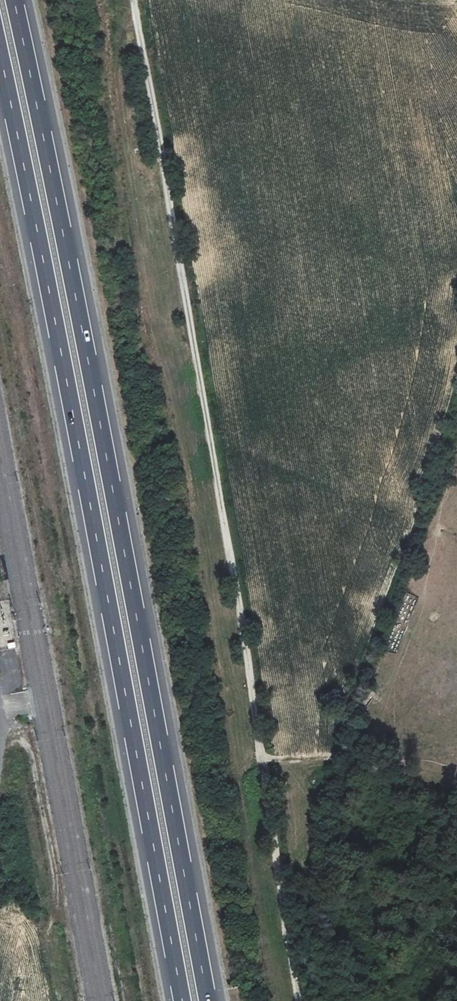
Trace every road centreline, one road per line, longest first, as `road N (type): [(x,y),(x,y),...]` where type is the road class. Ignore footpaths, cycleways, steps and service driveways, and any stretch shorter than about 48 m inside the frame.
road 1 (motorway): [(208,1000),(14,0)]
road 2 (track): [(133,0),(295,1000)]
road 3 (motorway): [(0,57),(182,1000)]

